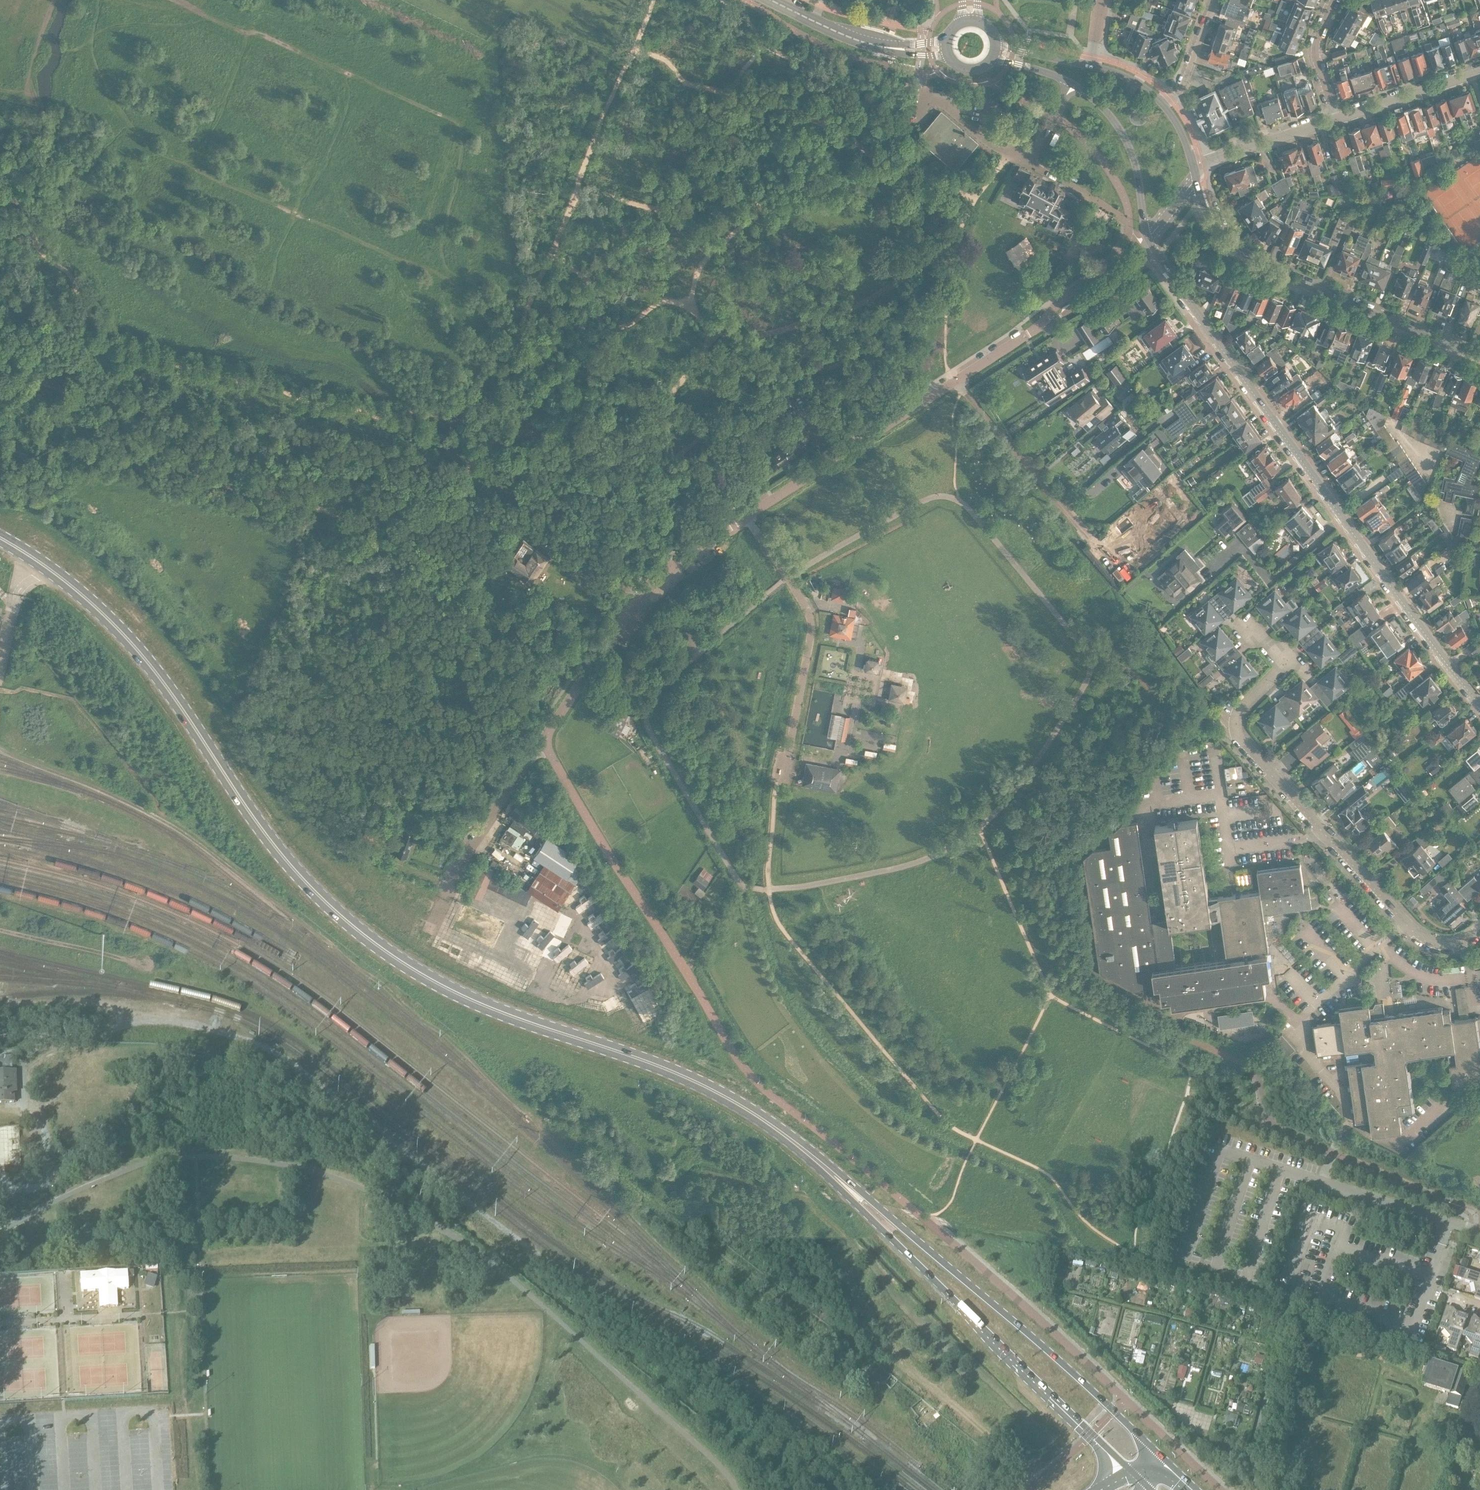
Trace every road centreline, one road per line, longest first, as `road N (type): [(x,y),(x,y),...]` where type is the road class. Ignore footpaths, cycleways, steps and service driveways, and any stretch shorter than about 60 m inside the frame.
road 1 (primary): [(0,536),(122,632),(297,876),(354,930),(439,986),(701,1085),(818,1163)]
road 2 (tertiary): [(1151,242),(1479,707)]
road 3 (residential): [(1479,930),(1442,946),(1416,933),(1244,743),(1239,711),(1284,664),(1250,627)]
road 4 (primary): [(1167,1461),(937,1255),(818,1163)]
road 5 (track): [(174,0),(458,122),(453,164),(411,262)]
road 6 (primary): [(818,1163),(1132,1473)]
road 7 (track): [(411,262),(198,162),(226,78),(252,32)]
road 8 (tertiary): [(1479,359),(1245,263),(1203,201)]
road 9 (residential): [(546,736),(646,587),(748,515)]
road 10 (unclassified): [(776,783),(785,772),(811,639),(805,606),(748,515)]
road 11 (tertiary): [(991,60),(1073,83),(1100,103),(1134,156),(1151,242)]
road 12 (residential): [(748,515),(955,380)]
road 13 (residential): [(955,380),(1090,297),(1151,242)]
road 14 (residential): [(955,380),(1103,552)]
road 15 (residential): [(1335,119),(1479,72)]
road 16 (residential): [(1192,166),(1335,119)]
road 17 (track): [(350,74),(296,212)]
road 18 (unclassified): [(462,858),(546,736)]
road 19 (residential): [(1334,0),(1315,47),(1335,119)]
road 20 (secondary): [(884,47),(770,0)]

